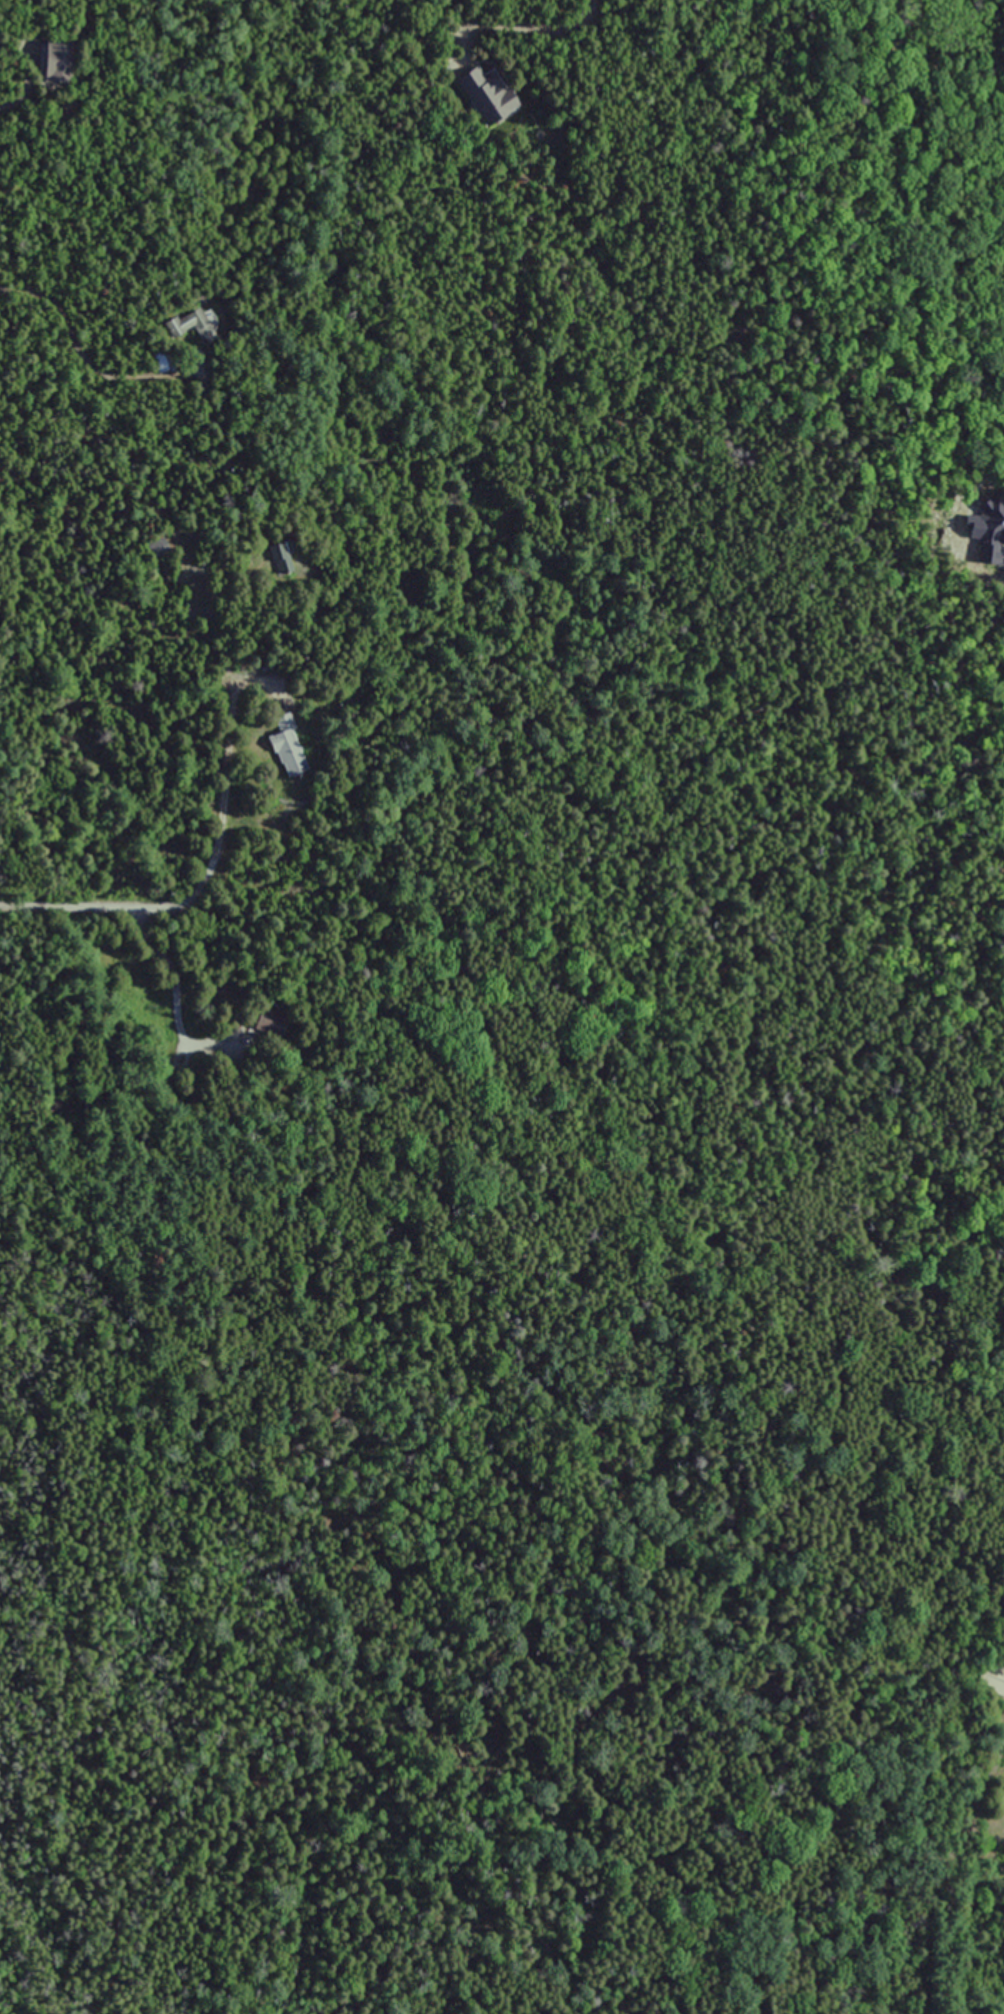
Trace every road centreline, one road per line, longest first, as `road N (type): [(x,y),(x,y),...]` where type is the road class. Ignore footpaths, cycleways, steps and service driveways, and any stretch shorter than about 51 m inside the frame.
road 1 (residential): [(0,906),(137,911)]

